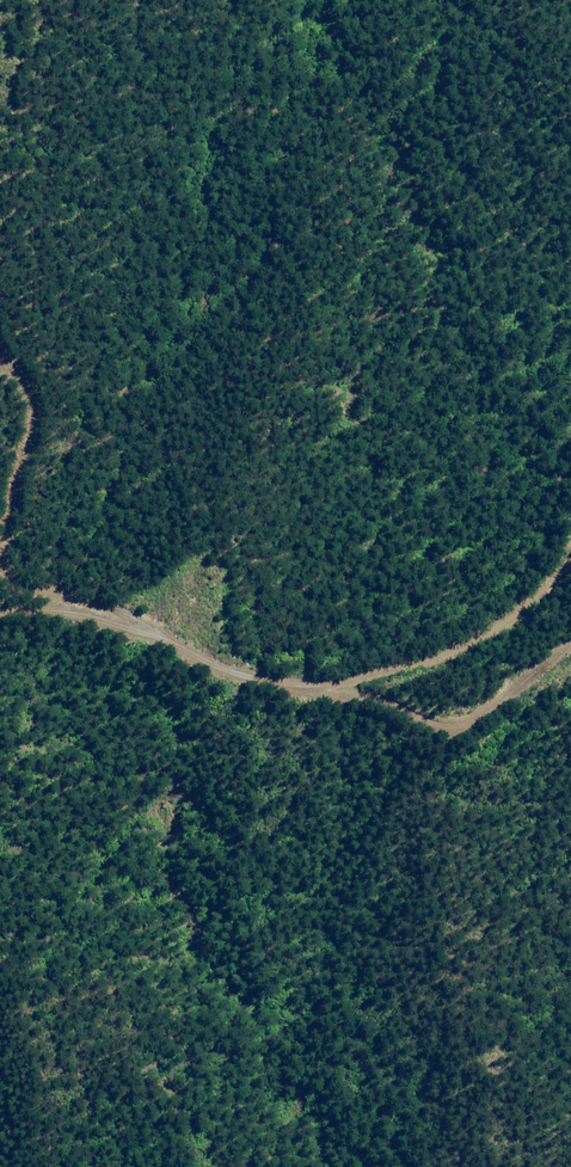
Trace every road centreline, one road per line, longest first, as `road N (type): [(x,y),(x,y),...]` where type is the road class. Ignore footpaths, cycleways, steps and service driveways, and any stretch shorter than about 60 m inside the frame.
road 1 (unclassified): [(570,552),(519,606),(461,646),(328,682),(273,679),(67,612),(0,611)]
road 2 (track): [(174,644),(109,603),(24,586),(10,573),(5,560),(45,407),(0,335)]

